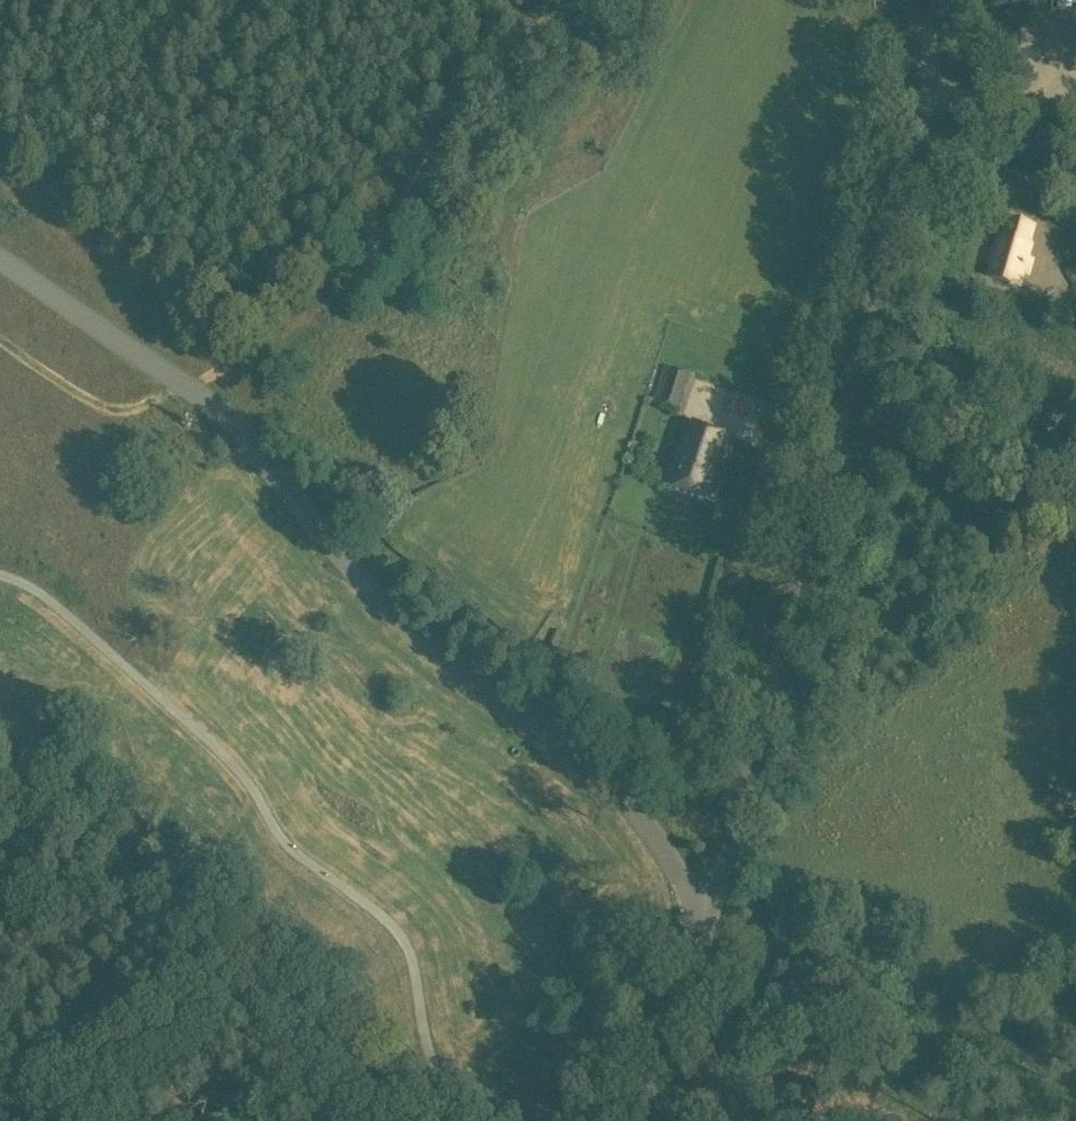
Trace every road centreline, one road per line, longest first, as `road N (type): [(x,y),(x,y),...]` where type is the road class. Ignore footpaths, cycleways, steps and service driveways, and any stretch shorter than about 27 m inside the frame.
road 1 (unclassified): [(745,751),(929,34),(892,0)]
road 2 (unclassified): [(0,260),(233,427),(350,569),(458,673),(586,766)]
road 3 (unclassified): [(649,1120),(708,876)]
road 4 (unclassified): [(586,766),(668,779),(745,751)]
road 5 (unclassified): [(586,766),(708,876)]
road 6 (unclassified): [(708,876),(745,751)]
road 7 (track): [(919,76),(1044,109)]

